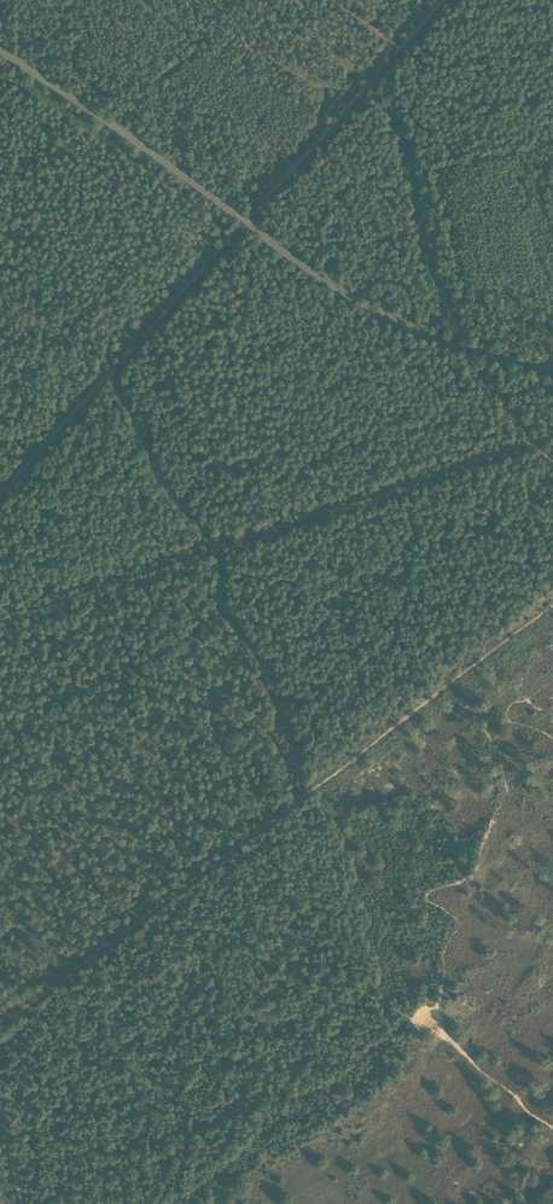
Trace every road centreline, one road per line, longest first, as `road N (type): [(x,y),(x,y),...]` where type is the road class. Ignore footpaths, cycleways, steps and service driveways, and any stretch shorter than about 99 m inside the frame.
road 1 (unclassified): [(552,368),(451,344),(365,304),(0,53)]
road 2 (track): [(246,219),(115,377),(163,478),(213,550)]
road 3 (track): [(0,1026),(303,795)]
road 4 (track): [(533,442),(213,550)]
road 5 (track): [(303,795),(552,604)]
road 6 (track): [(246,219),(441,0)]
road 7 (track): [(303,795),(266,674),(219,608)]
road 8 (track): [(120,364),(0,498)]

